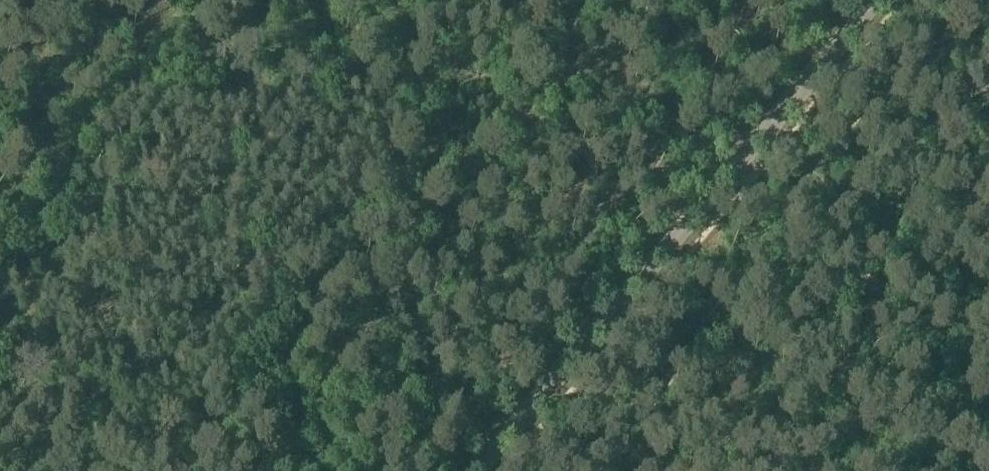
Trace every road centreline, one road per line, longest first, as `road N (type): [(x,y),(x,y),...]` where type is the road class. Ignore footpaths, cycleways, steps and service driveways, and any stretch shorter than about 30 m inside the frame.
road 1 (unclassified): [(489,470),(873,0)]
road 2 (track): [(0,231),(53,208),(80,139),(102,111),(142,85),(230,52),(320,56),(363,74),(392,67),(430,48),(481,0)]
road 3 (track): [(770,128),(988,380)]

